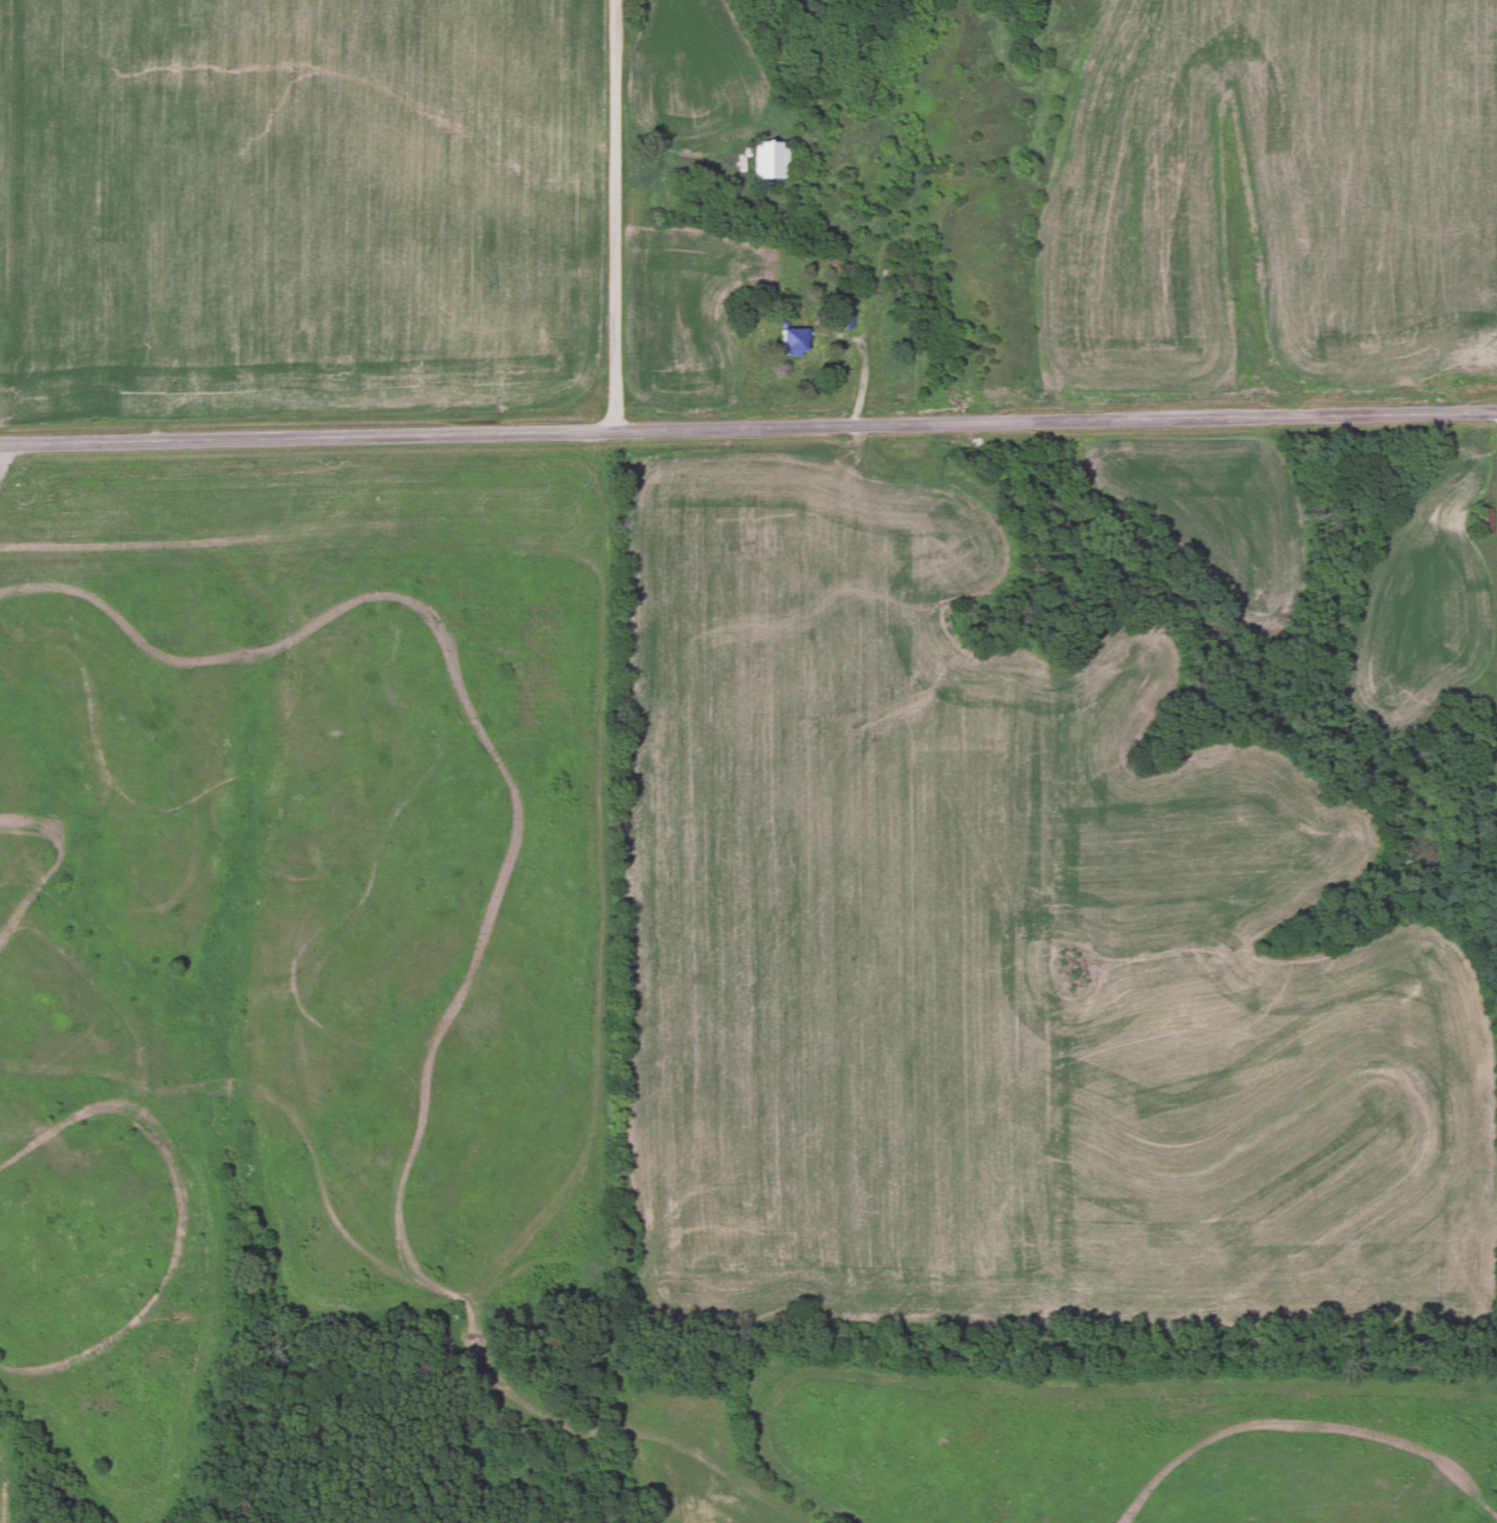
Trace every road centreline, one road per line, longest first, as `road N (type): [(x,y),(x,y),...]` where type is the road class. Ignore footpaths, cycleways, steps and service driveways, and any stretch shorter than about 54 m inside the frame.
road 1 (residential): [(1496,412),(0,447)]

